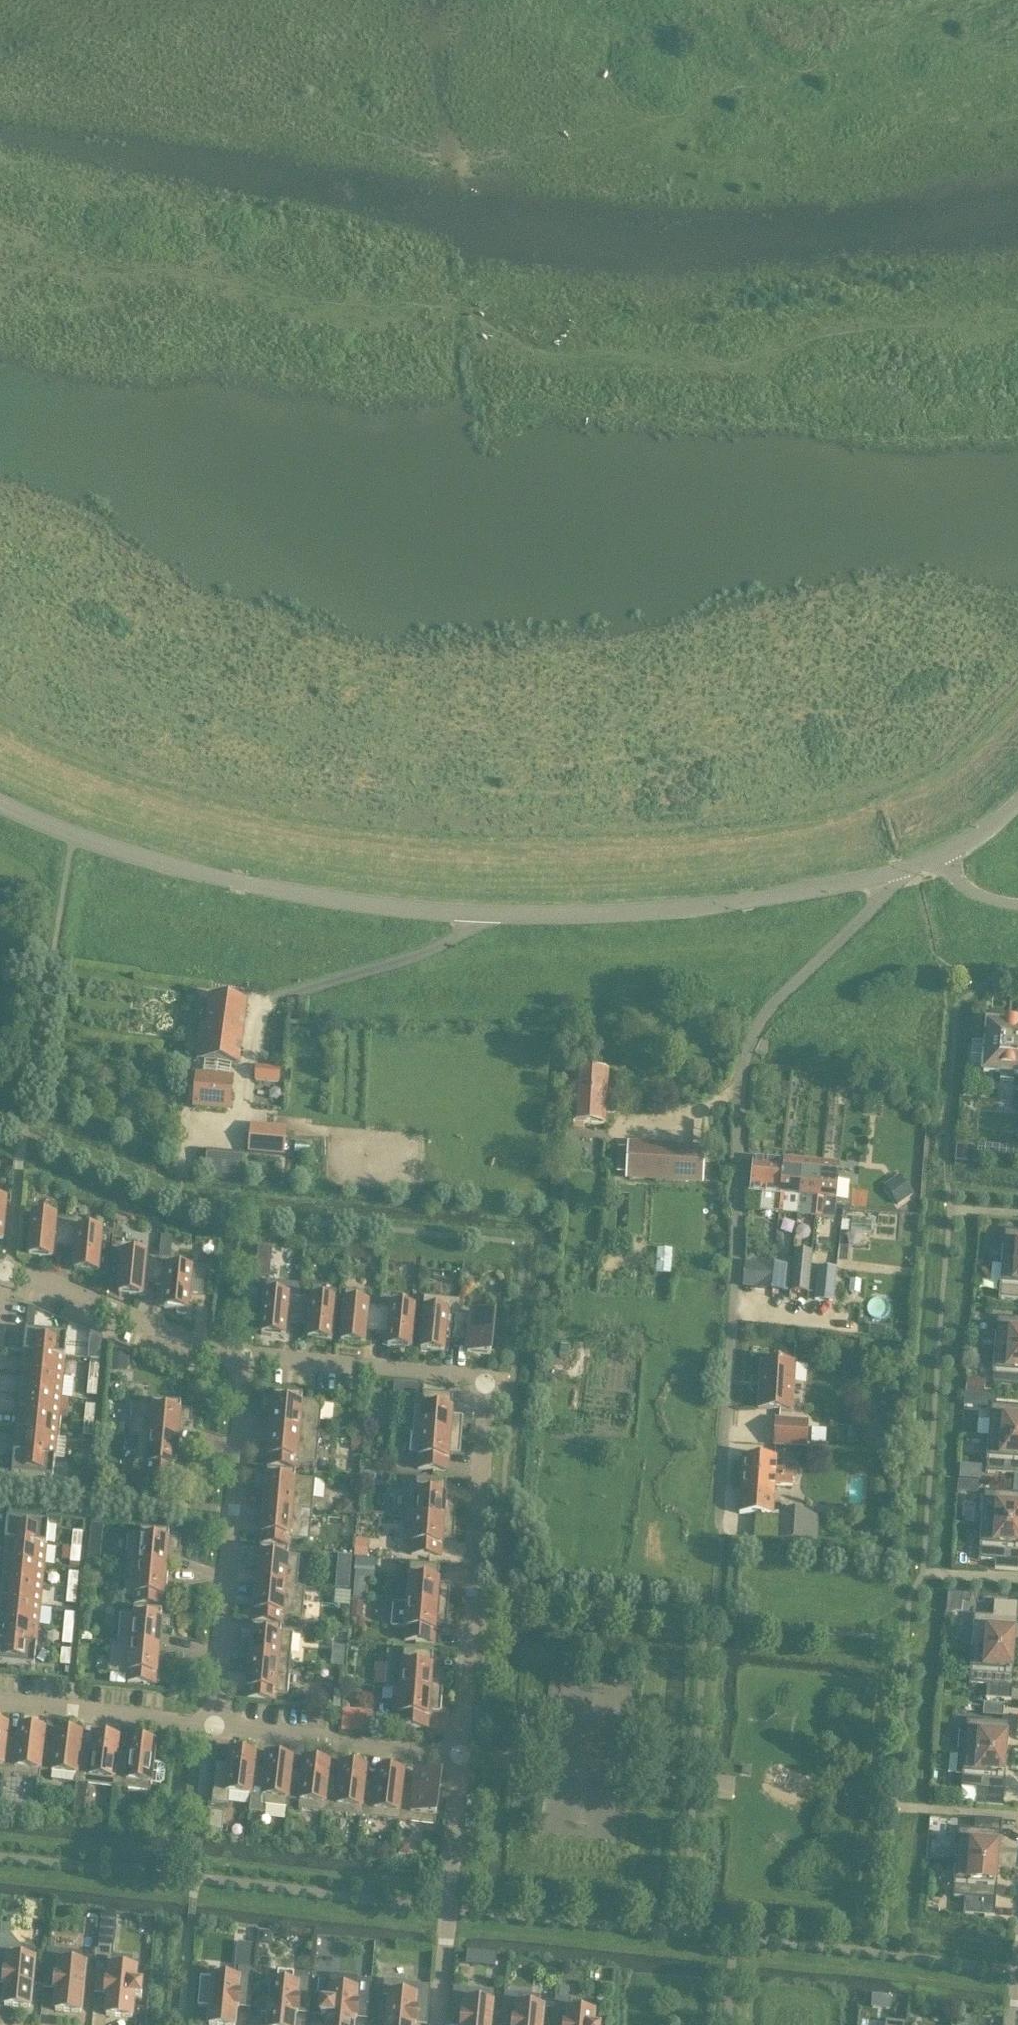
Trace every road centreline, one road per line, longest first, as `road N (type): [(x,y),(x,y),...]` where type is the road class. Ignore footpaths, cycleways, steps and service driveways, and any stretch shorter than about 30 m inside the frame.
road 1 (unclassified): [(885,878),(676,914),(433,914),(227,883),(79,840),(0,805)]
road 2 (unclassified): [(722,1536),(740,1083),(748,1047),(775,1006),(890,896),(885,878)]
road 3 (residential): [(461,1758),(489,1382),(249,1360)]
road 4 (residential): [(215,1724),(249,1360)]
road 5 (residential): [(439,2024),(461,1758)]
road 6 (residential): [(249,1360),(6,1271)]
road 7 (residential): [(461,1758),(215,1724)]
road 8 (residential): [(215,1724),(0,1702)]

